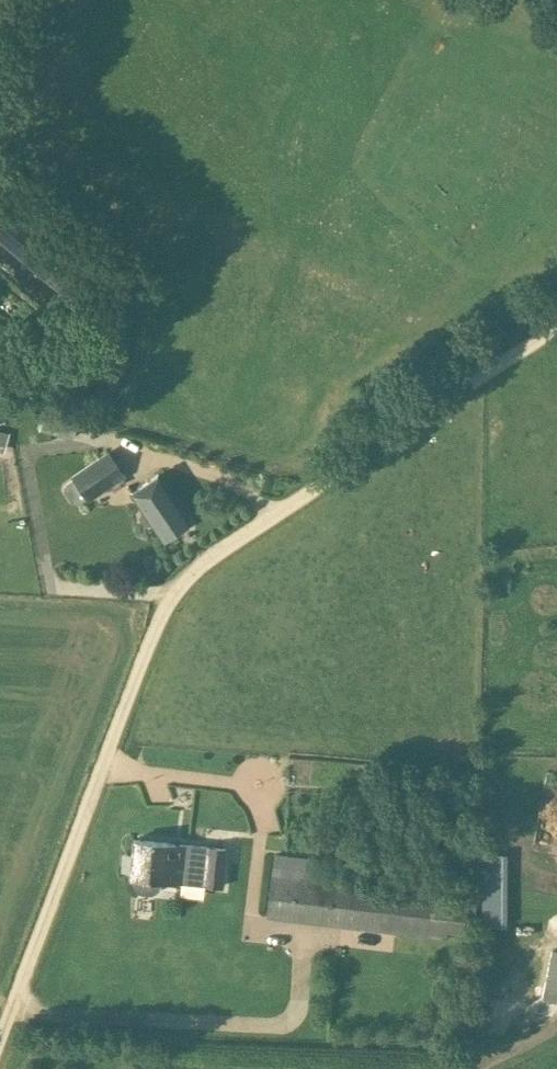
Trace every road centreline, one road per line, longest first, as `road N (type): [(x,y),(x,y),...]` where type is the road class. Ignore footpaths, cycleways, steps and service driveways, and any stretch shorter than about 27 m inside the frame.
road 1 (track): [(0,1043),(80,821),(186,582),(556,331)]

